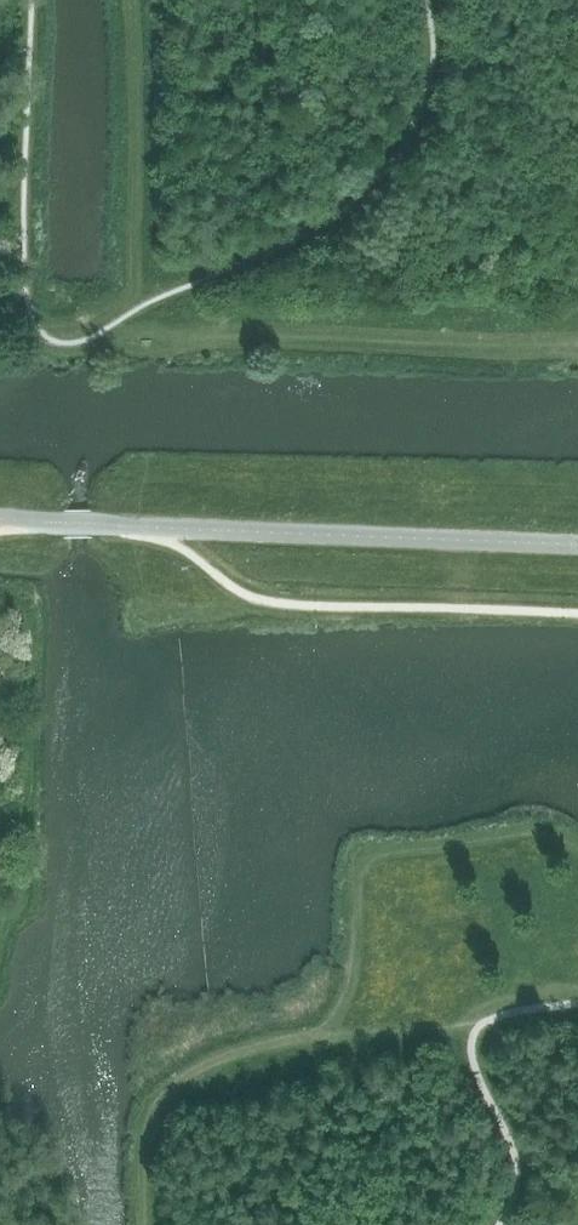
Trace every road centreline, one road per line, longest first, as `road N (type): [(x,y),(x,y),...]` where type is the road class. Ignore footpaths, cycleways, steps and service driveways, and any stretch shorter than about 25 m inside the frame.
road 1 (unclassified): [(577,545),(92,522)]

